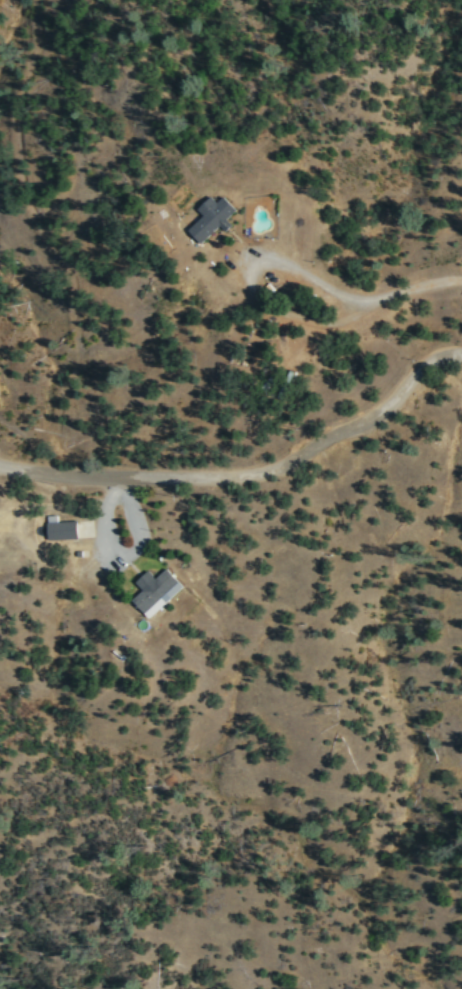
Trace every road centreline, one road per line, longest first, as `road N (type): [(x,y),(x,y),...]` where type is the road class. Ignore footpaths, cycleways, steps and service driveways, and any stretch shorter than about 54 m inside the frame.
road 1 (residential): [(461,364),(274,469),(178,480),(0,470)]

